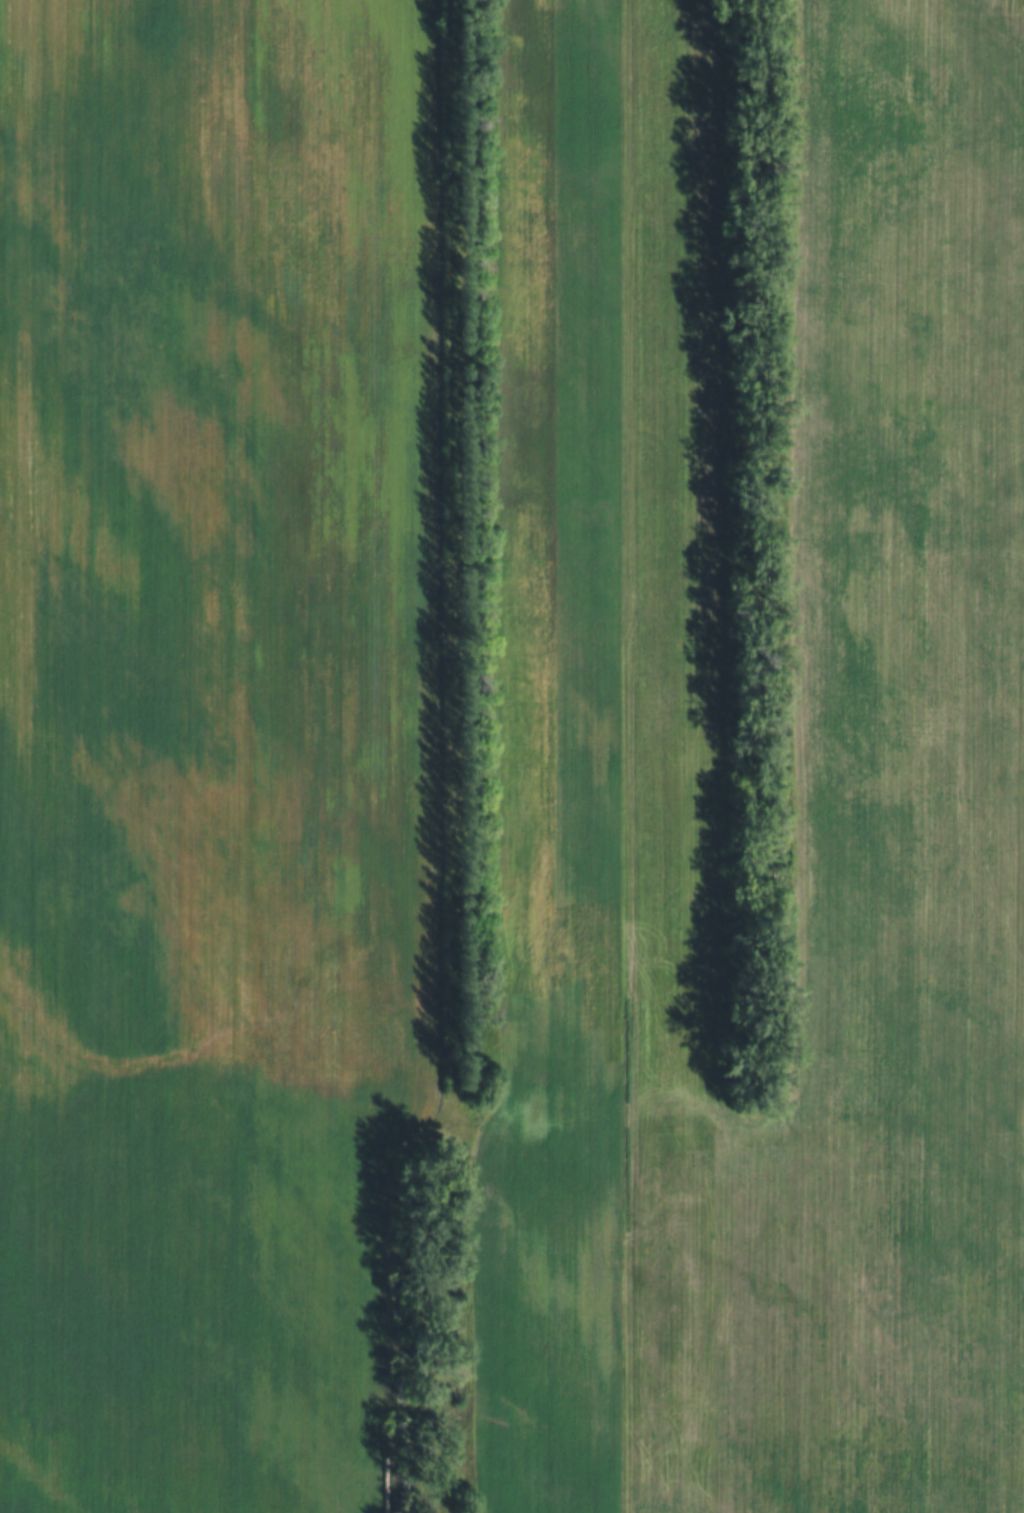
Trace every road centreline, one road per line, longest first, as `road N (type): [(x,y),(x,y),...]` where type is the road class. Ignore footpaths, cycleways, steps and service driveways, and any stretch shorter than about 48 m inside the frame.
road 1 (track): [(920,1512),(922,0)]

